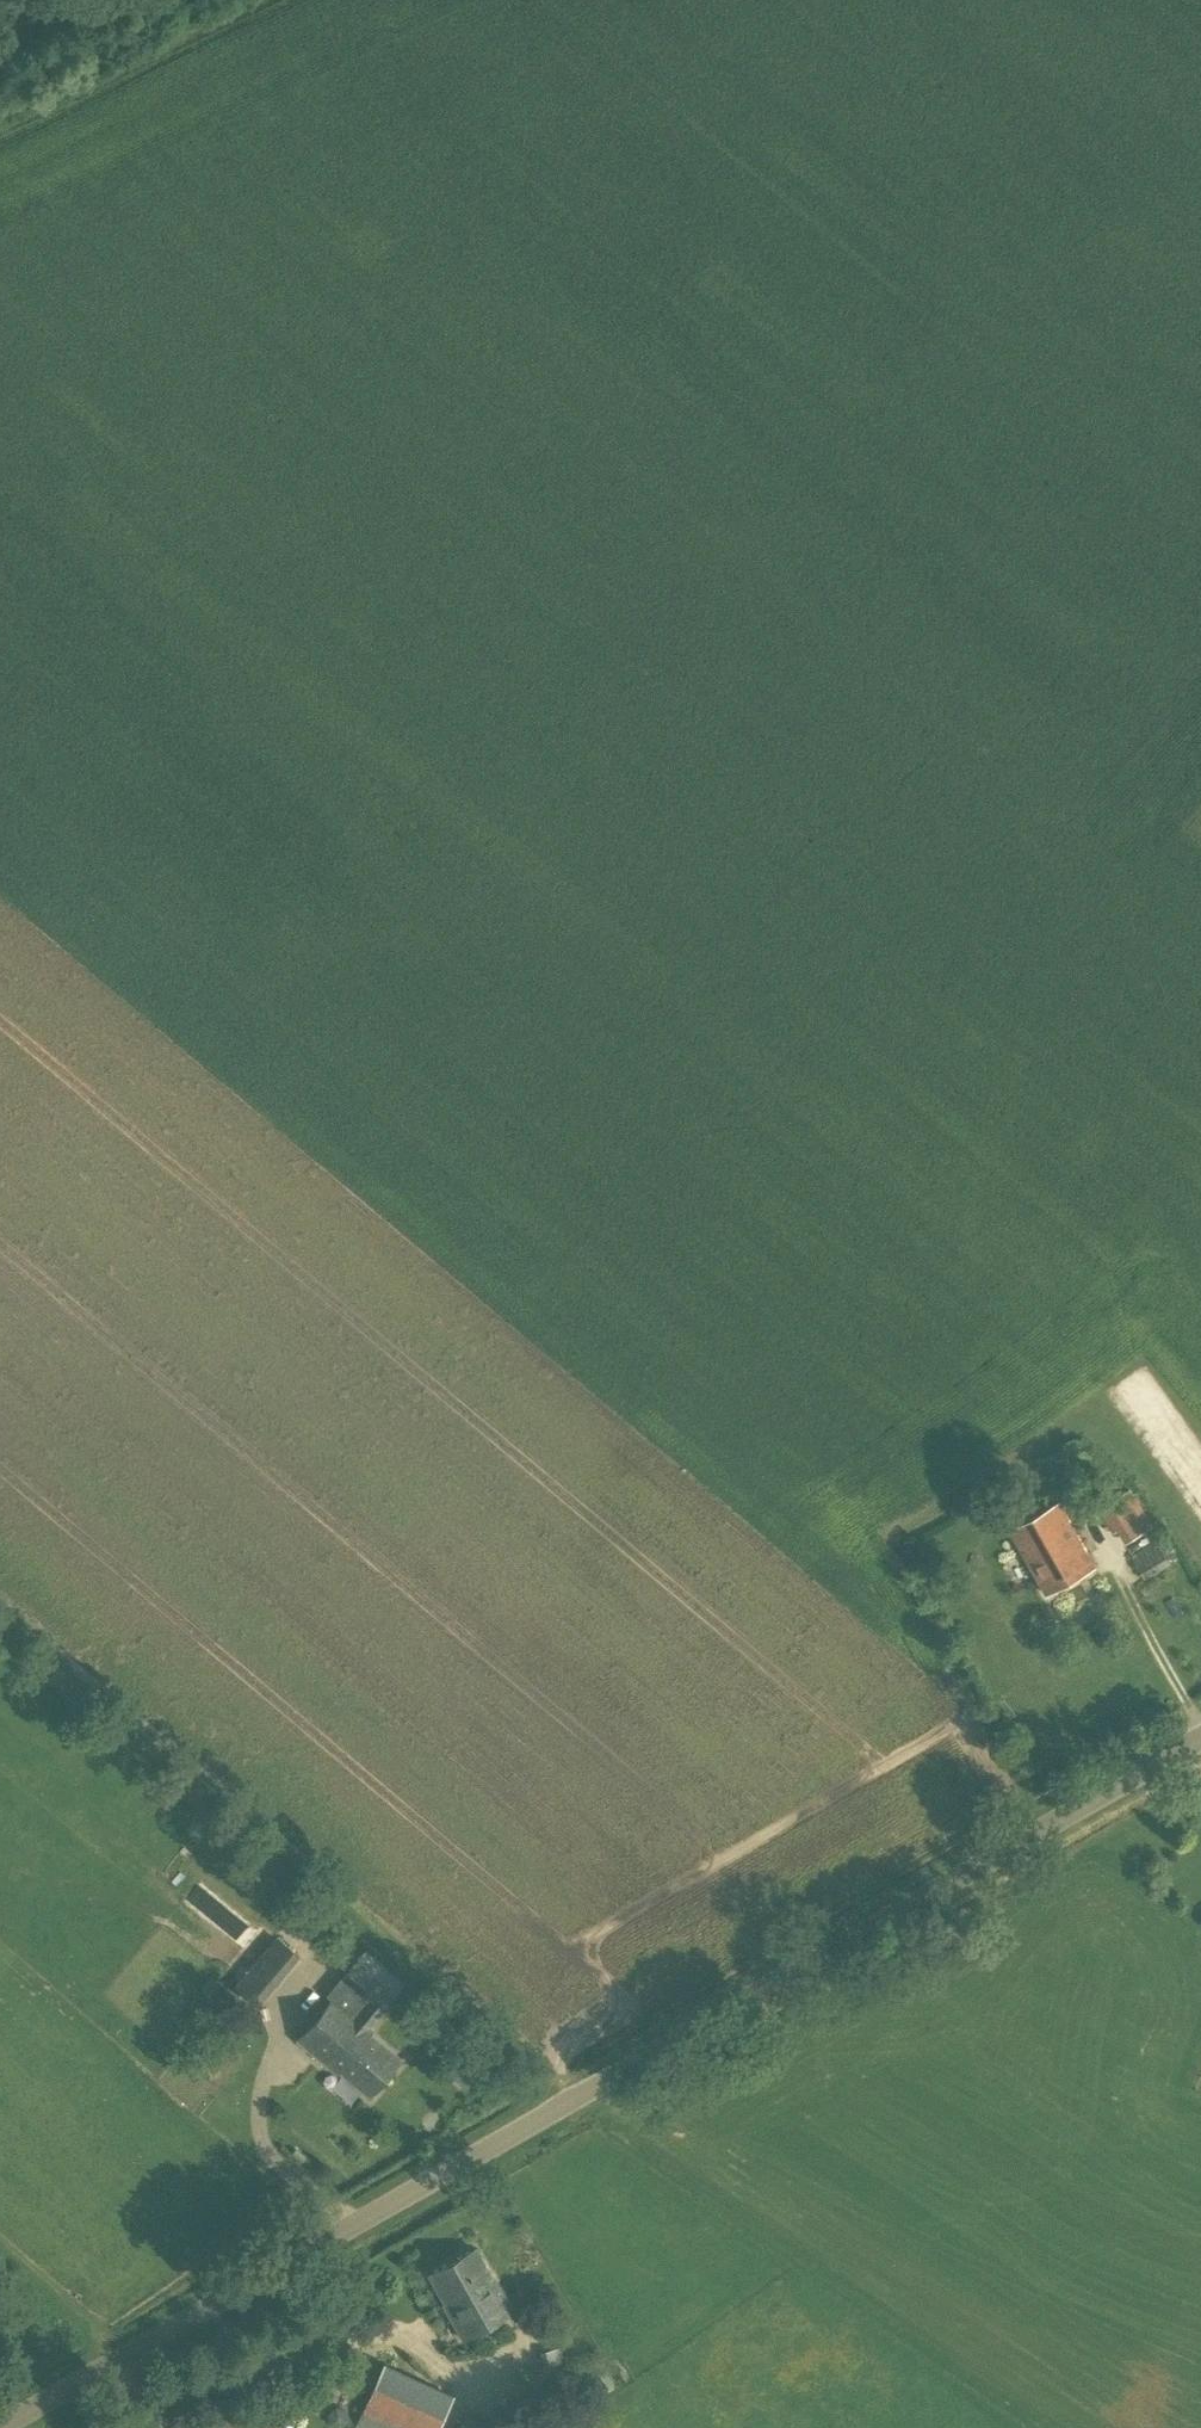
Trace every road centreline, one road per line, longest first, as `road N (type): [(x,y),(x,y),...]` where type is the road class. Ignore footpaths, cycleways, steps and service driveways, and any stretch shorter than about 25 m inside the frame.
road 1 (unclassified): [(0,2425),(1200,1734)]

